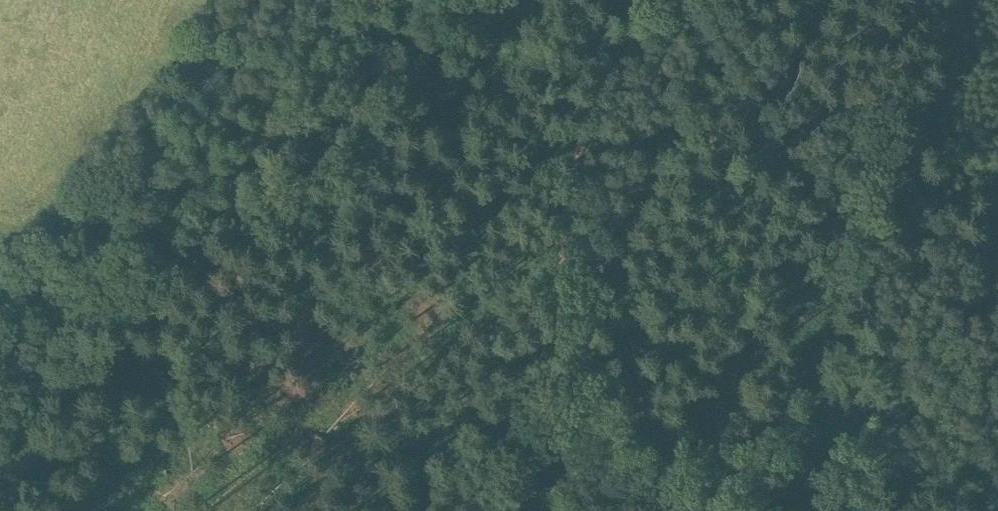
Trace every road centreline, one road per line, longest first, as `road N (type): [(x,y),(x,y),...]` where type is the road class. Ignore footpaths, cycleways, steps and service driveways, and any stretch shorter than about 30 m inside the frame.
road 1 (track): [(632,0),(582,154),(562,352),(602,401),(773,510)]
road 2 (track): [(582,154),(294,510)]

